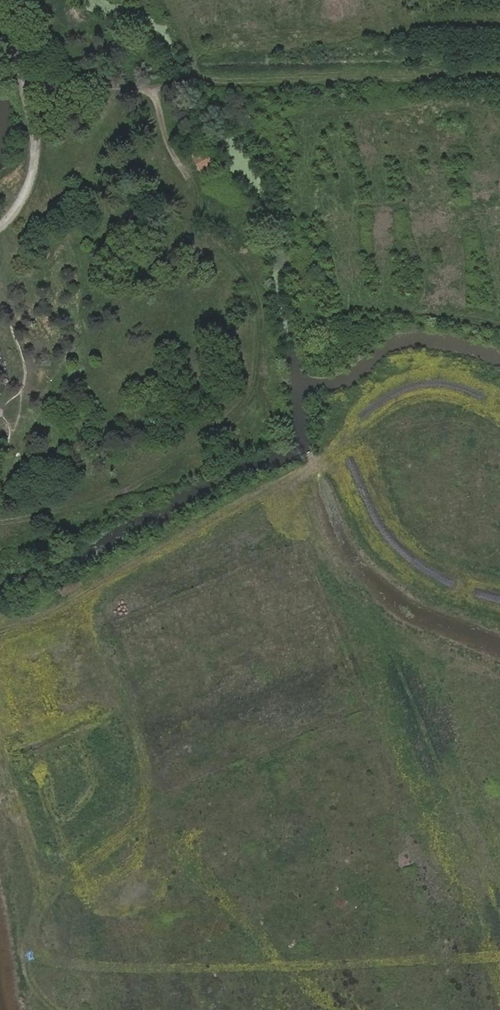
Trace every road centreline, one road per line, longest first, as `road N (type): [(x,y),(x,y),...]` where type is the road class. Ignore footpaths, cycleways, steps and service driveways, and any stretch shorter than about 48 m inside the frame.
road 1 (track): [(499,75),(197,81)]

